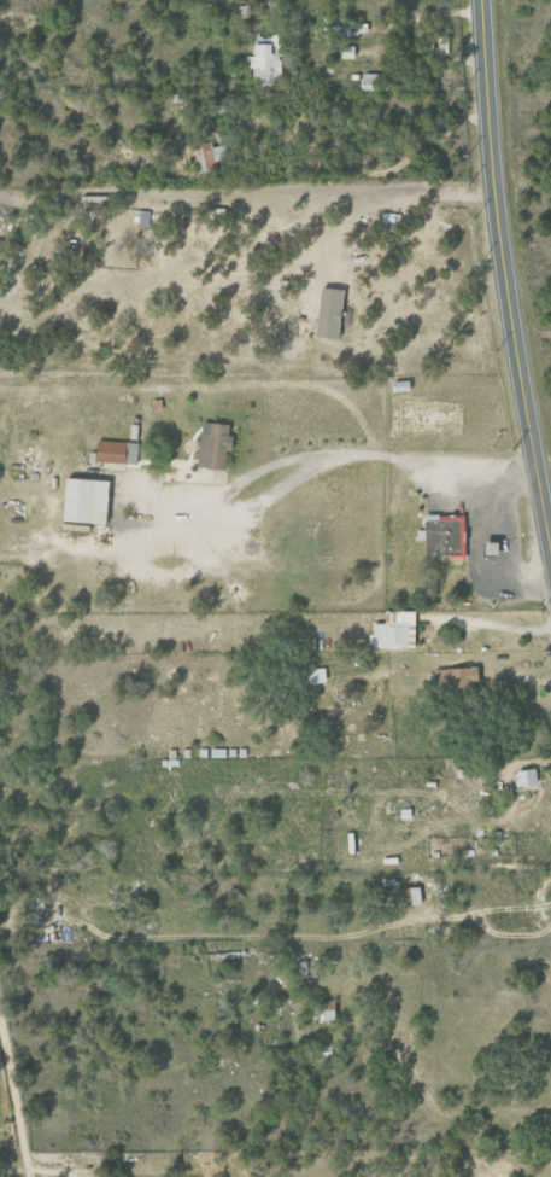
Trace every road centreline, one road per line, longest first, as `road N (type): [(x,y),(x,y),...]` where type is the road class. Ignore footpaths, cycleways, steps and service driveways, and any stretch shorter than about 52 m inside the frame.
road 1 (tertiary): [(483,0),(496,193),(550,551)]

